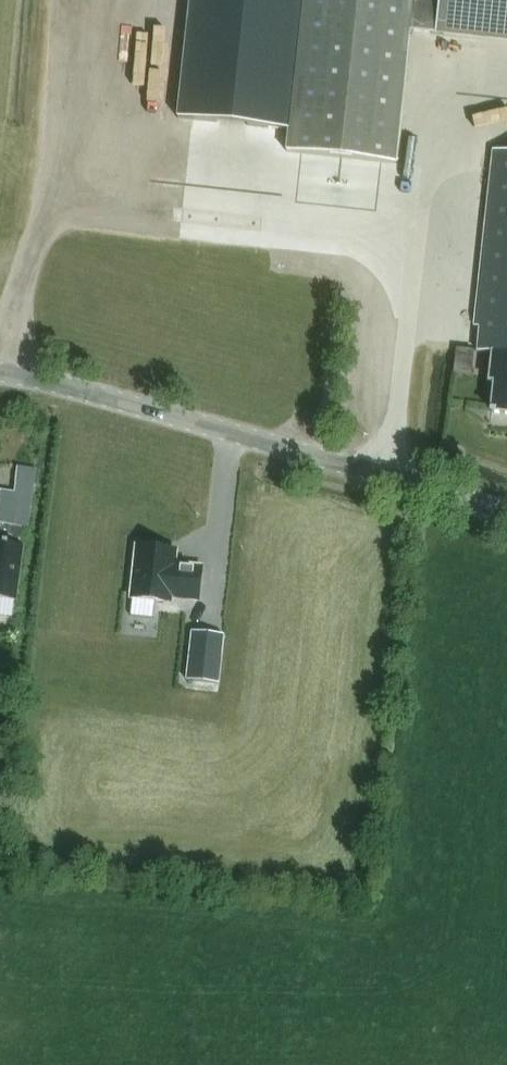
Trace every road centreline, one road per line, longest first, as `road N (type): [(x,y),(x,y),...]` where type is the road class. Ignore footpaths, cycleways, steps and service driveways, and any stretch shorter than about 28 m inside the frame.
road 1 (secondary): [(506,513),(73,387),(0,373)]

